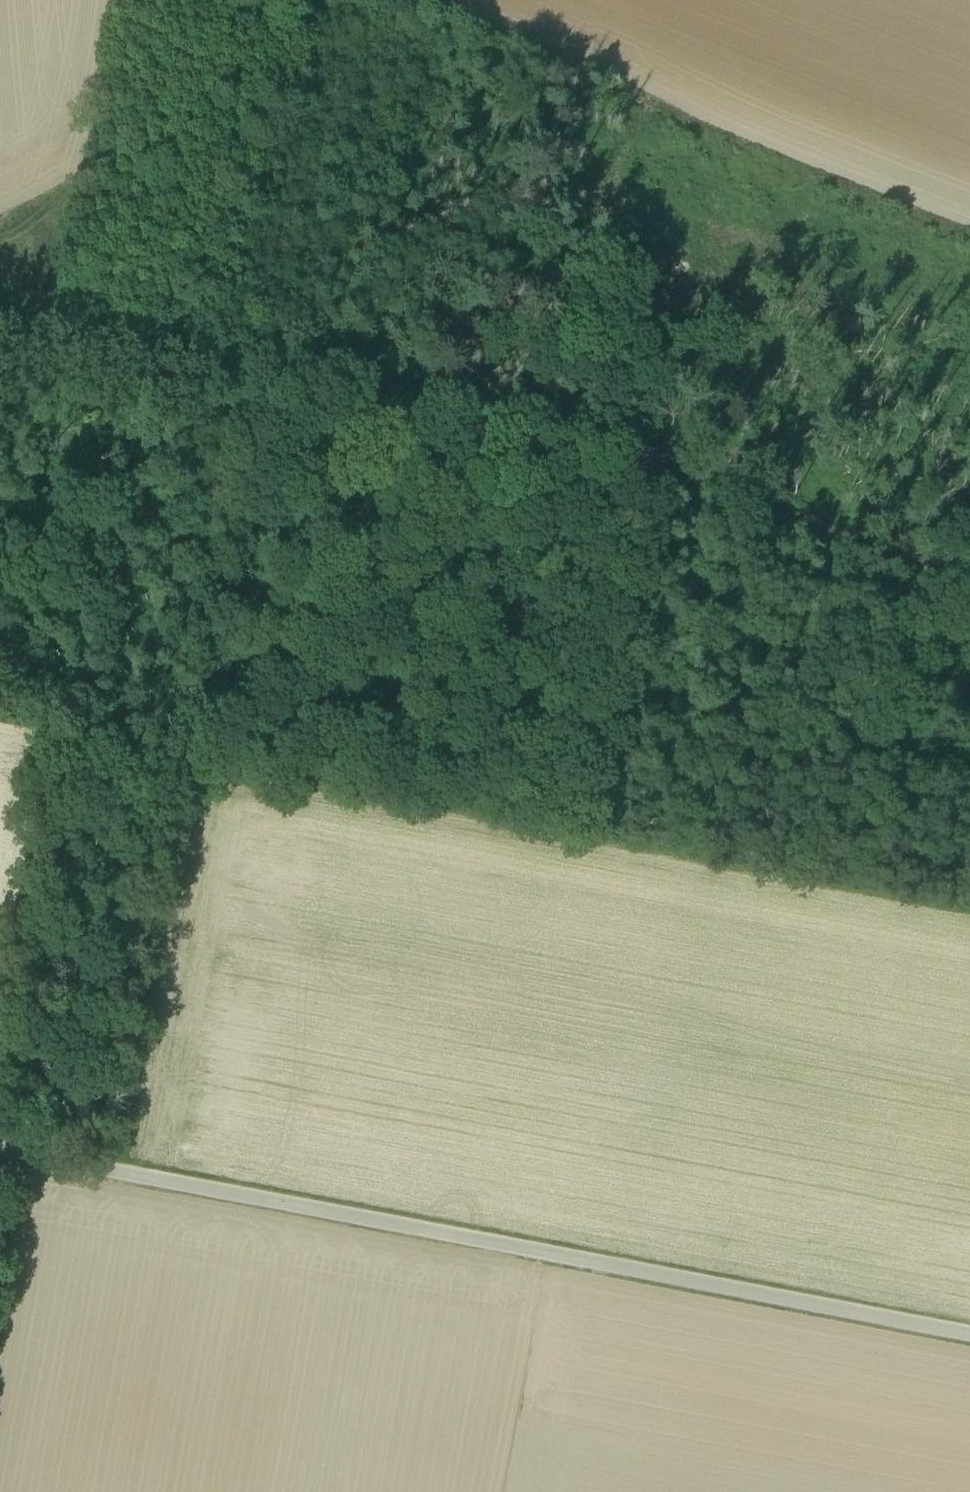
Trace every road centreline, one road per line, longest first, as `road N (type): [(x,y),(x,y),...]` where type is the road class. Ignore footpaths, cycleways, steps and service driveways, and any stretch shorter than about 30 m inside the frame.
road 1 (track): [(969,587),(455,390),(0,333)]
road 2 (unclassified): [(0,1154),(969,1341)]
road 3 (track): [(184,356),(329,0)]

